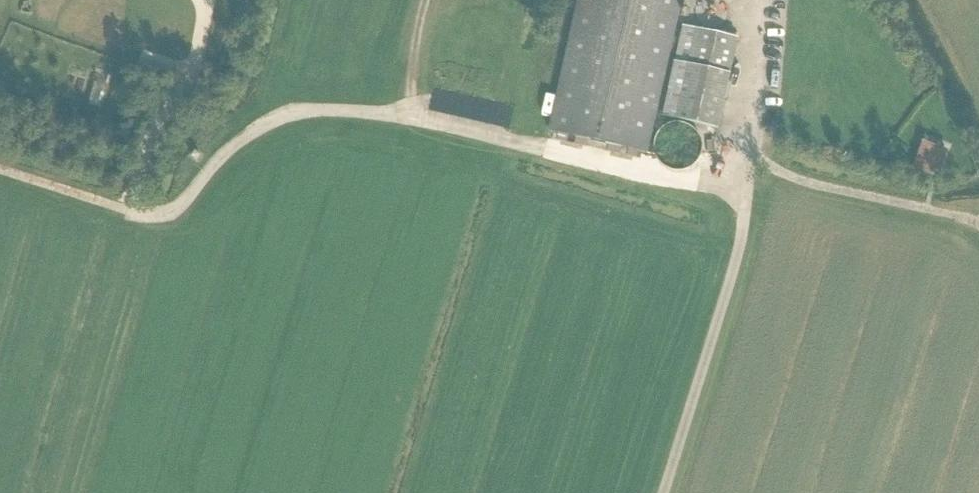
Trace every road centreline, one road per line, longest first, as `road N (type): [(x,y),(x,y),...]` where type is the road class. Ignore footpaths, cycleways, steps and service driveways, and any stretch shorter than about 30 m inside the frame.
road 1 (unclassified): [(665,492),(738,268),(747,188)]
road 2 (track): [(749,162),(978,222)]
road 3 (track): [(0,169),(125,209)]

